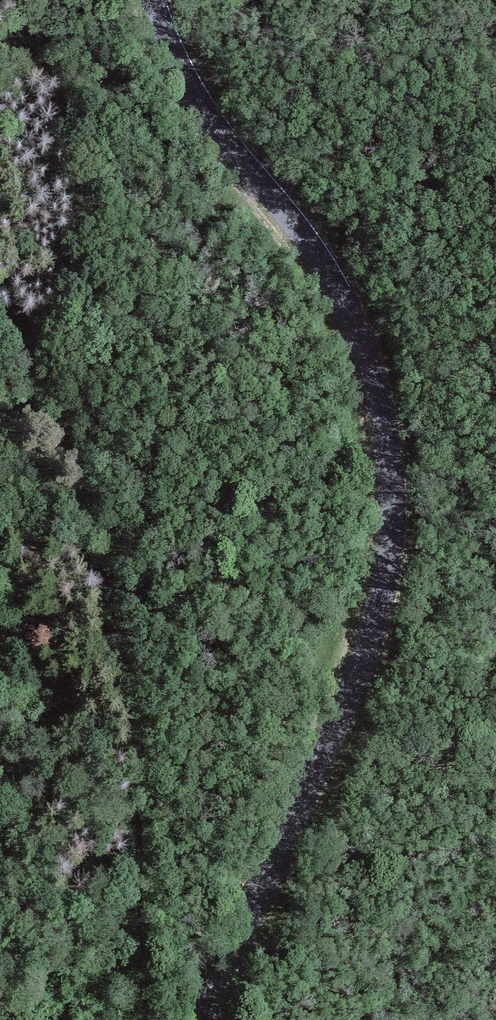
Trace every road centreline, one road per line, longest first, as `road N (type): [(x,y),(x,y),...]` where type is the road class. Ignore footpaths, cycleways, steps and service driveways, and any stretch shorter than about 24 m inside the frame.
road 1 (tertiary): [(150,0),(197,112),(325,275),(376,398),(390,498),(369,649),(249,898),(203,1019)]
road 2 (track): [(146,1019),(146,790),(123,624),(93,503),(51,381),(0,318)]

